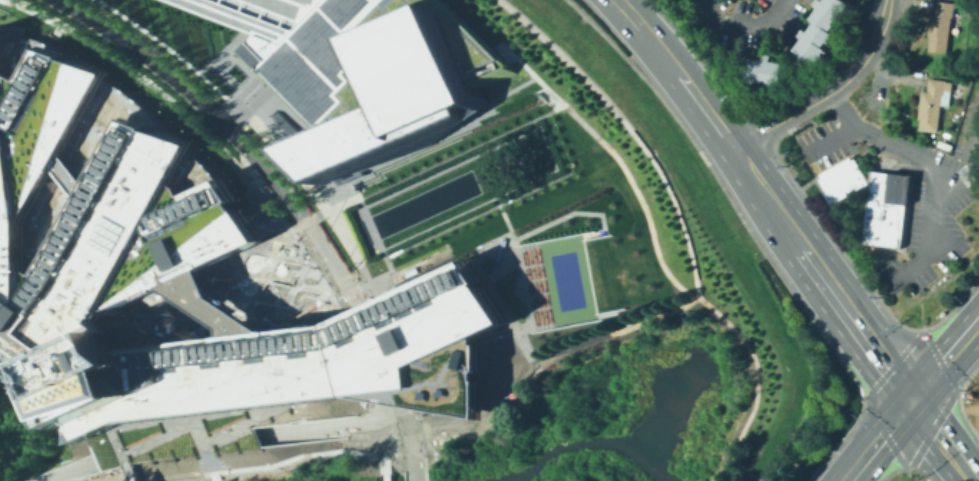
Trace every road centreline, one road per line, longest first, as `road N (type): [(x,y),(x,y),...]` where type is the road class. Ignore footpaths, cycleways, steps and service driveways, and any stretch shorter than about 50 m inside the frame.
road 1 (secondary): [(910,398),(732,146)]
road 2 (tertiary): [(888,0),(869,49),(850,72),(732,146)]
road 3 (primary): [(978,316),(841,480)]
road 4 (secondary): [(732,146),(616,0)]

